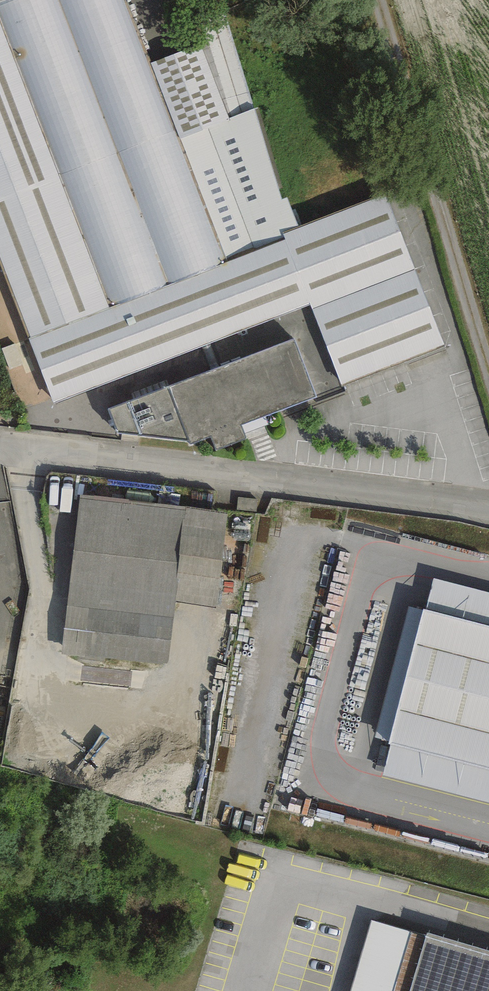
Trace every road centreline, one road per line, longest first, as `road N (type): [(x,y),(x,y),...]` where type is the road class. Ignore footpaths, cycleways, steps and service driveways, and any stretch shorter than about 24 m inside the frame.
road 1 (residential): [(488,518),(0,455)]
road 2 (track): [(378,0),(488,355)]

